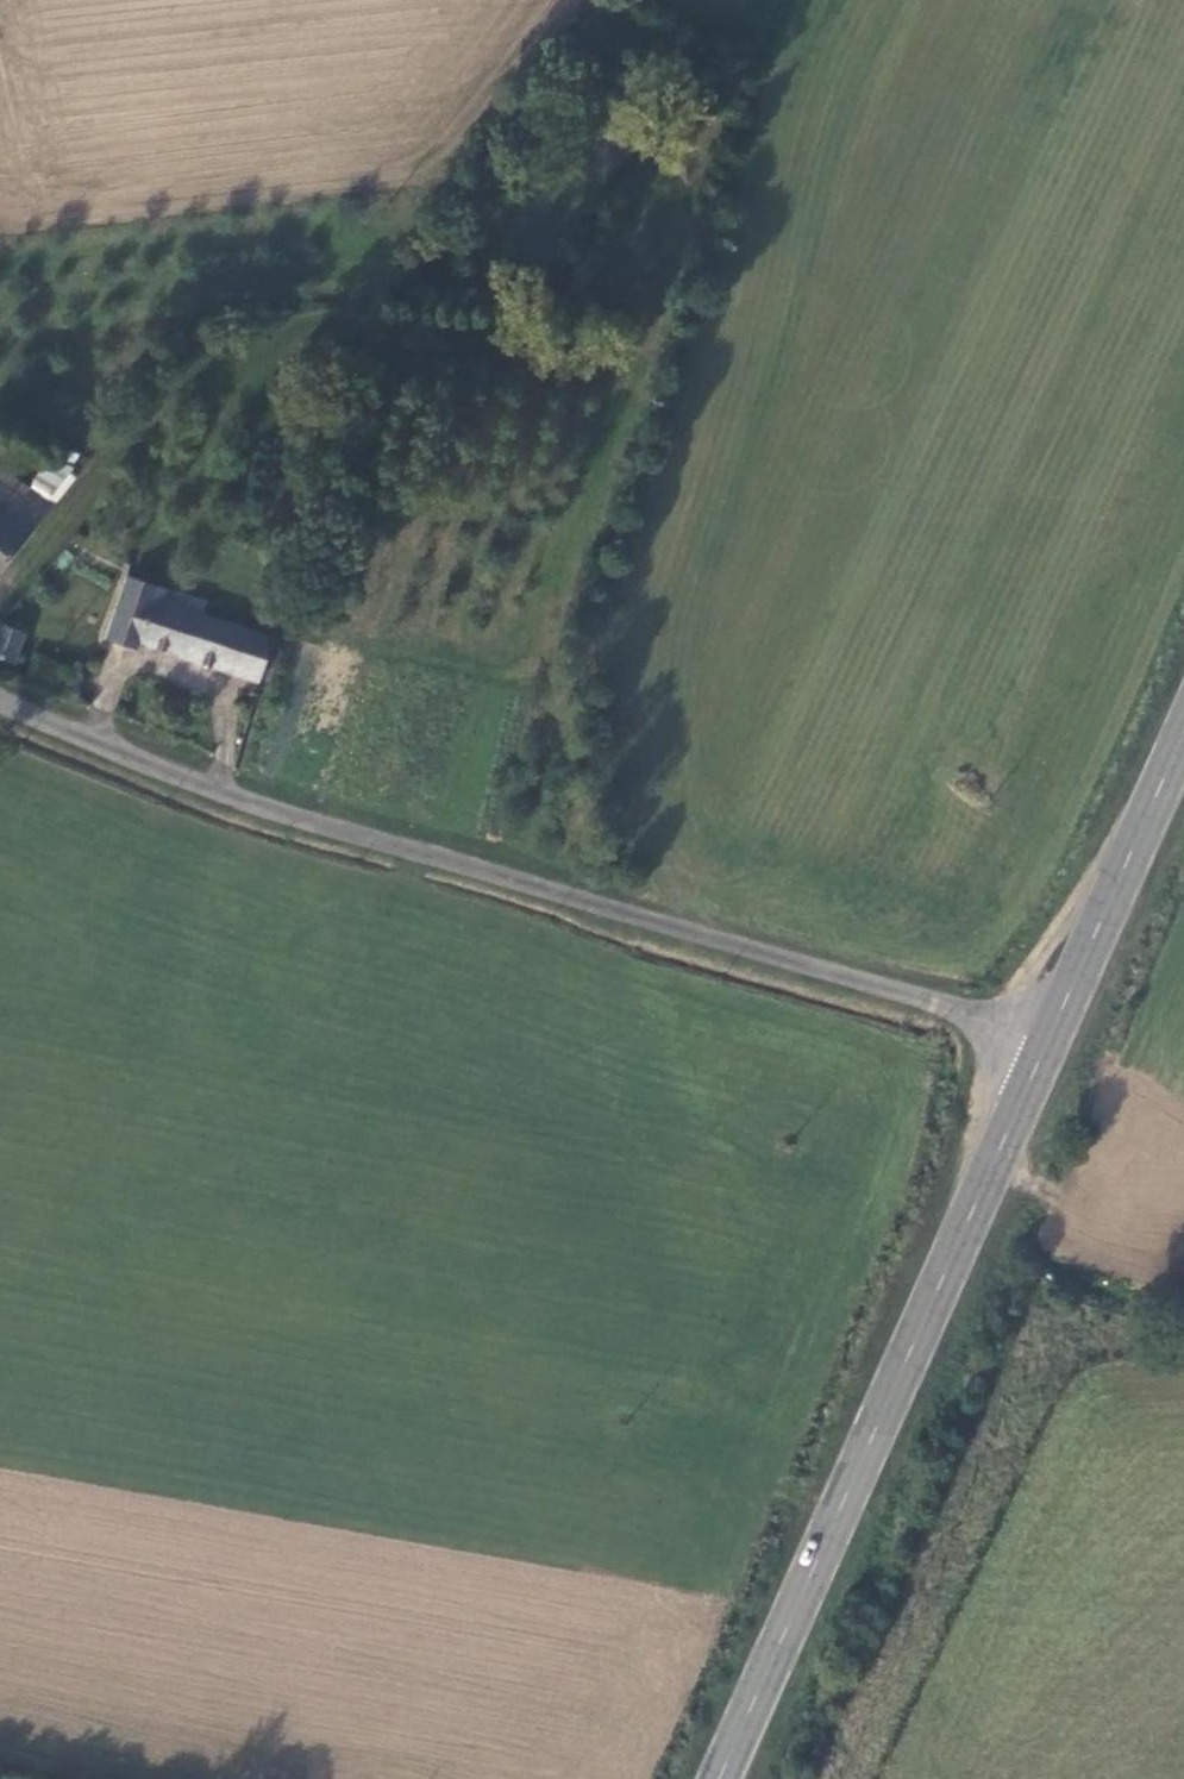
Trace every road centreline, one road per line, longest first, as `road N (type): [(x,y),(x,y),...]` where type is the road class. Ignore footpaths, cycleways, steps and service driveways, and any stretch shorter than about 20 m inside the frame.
road 1 (unclassified): [(1043,1041),(205,792),(0,709)]
road 2 (secondary): [(718,1778),(1043,1041)]
road 3 (secondary): [(1043,1041),(1183,736)]

